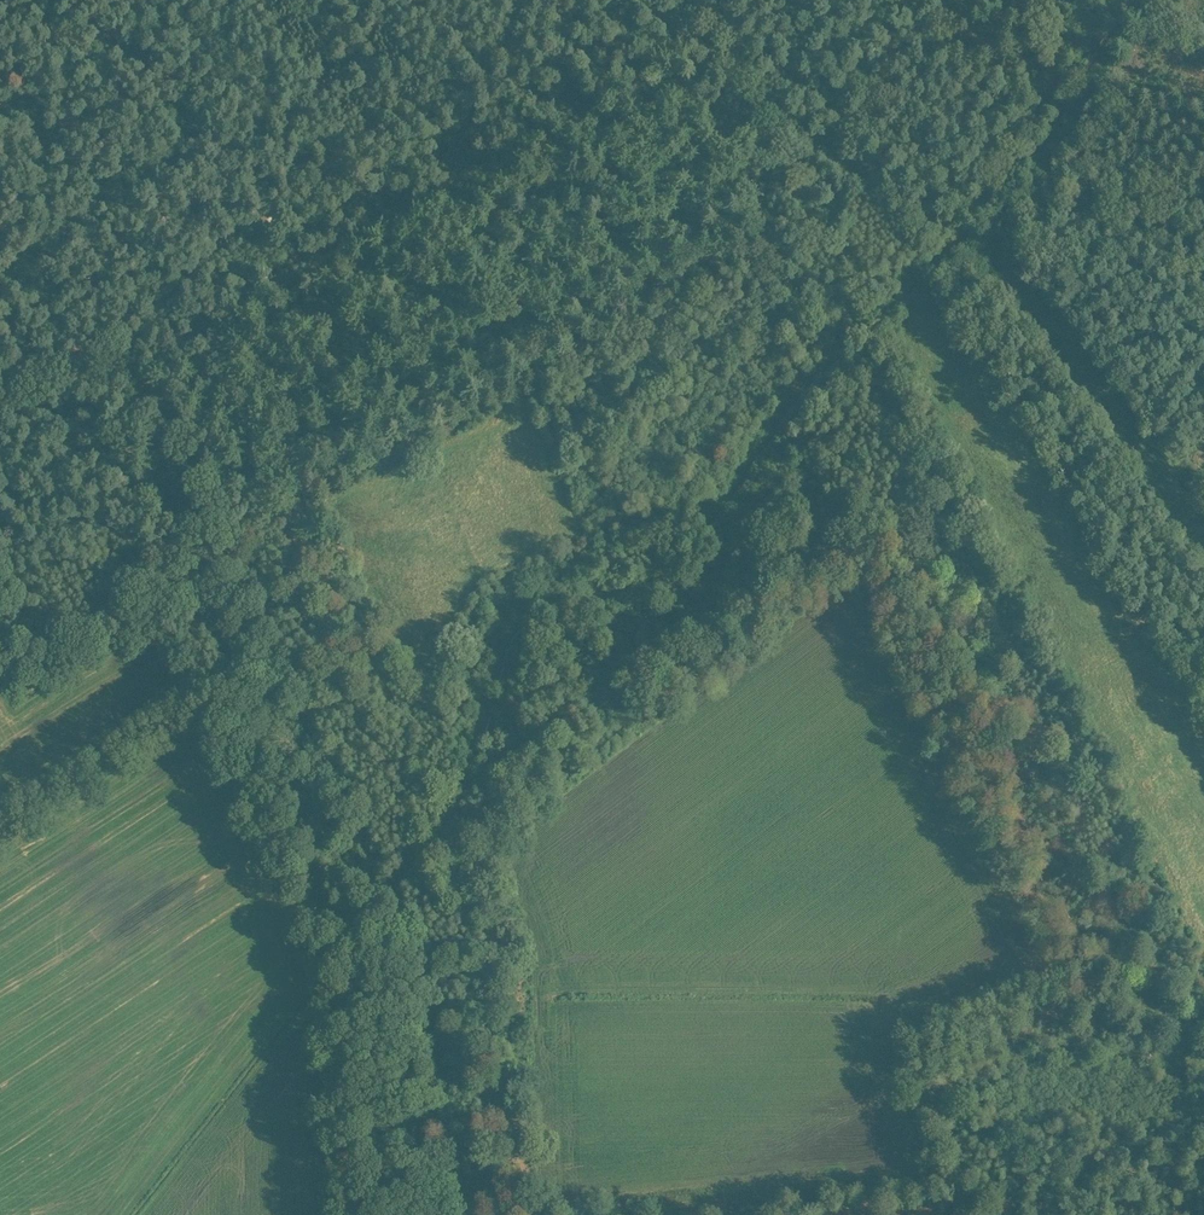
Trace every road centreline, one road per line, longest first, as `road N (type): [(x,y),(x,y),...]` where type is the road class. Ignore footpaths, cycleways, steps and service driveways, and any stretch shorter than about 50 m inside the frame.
road 1 (track): [(1203,993),(746,101)]
road 2 (track): [(98,326),(601,0)]

